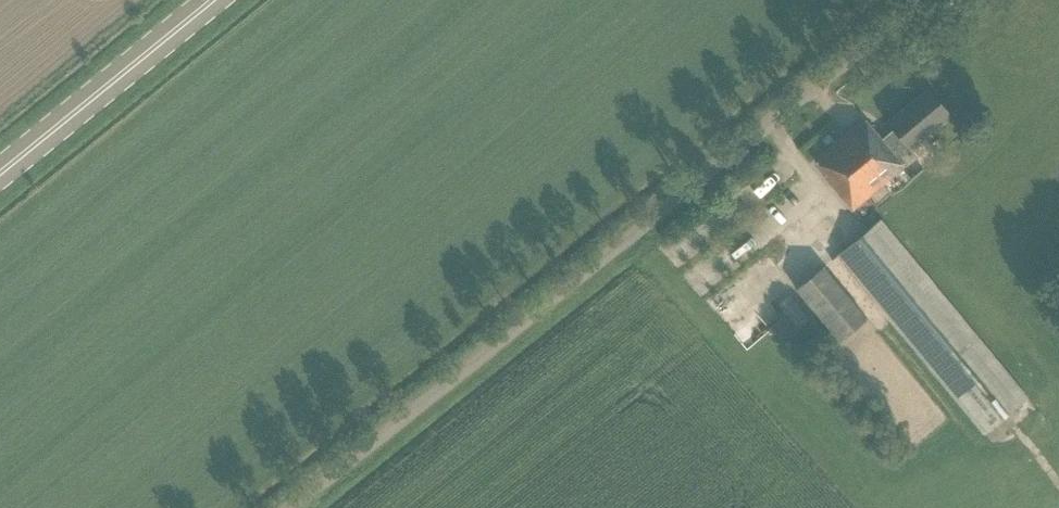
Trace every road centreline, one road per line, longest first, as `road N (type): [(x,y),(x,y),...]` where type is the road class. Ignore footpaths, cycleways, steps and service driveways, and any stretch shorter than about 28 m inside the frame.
road 1 (unclassified): [(295,507),(922,0)]
road 2 (tertiary): [(0,173),(212,0)]

